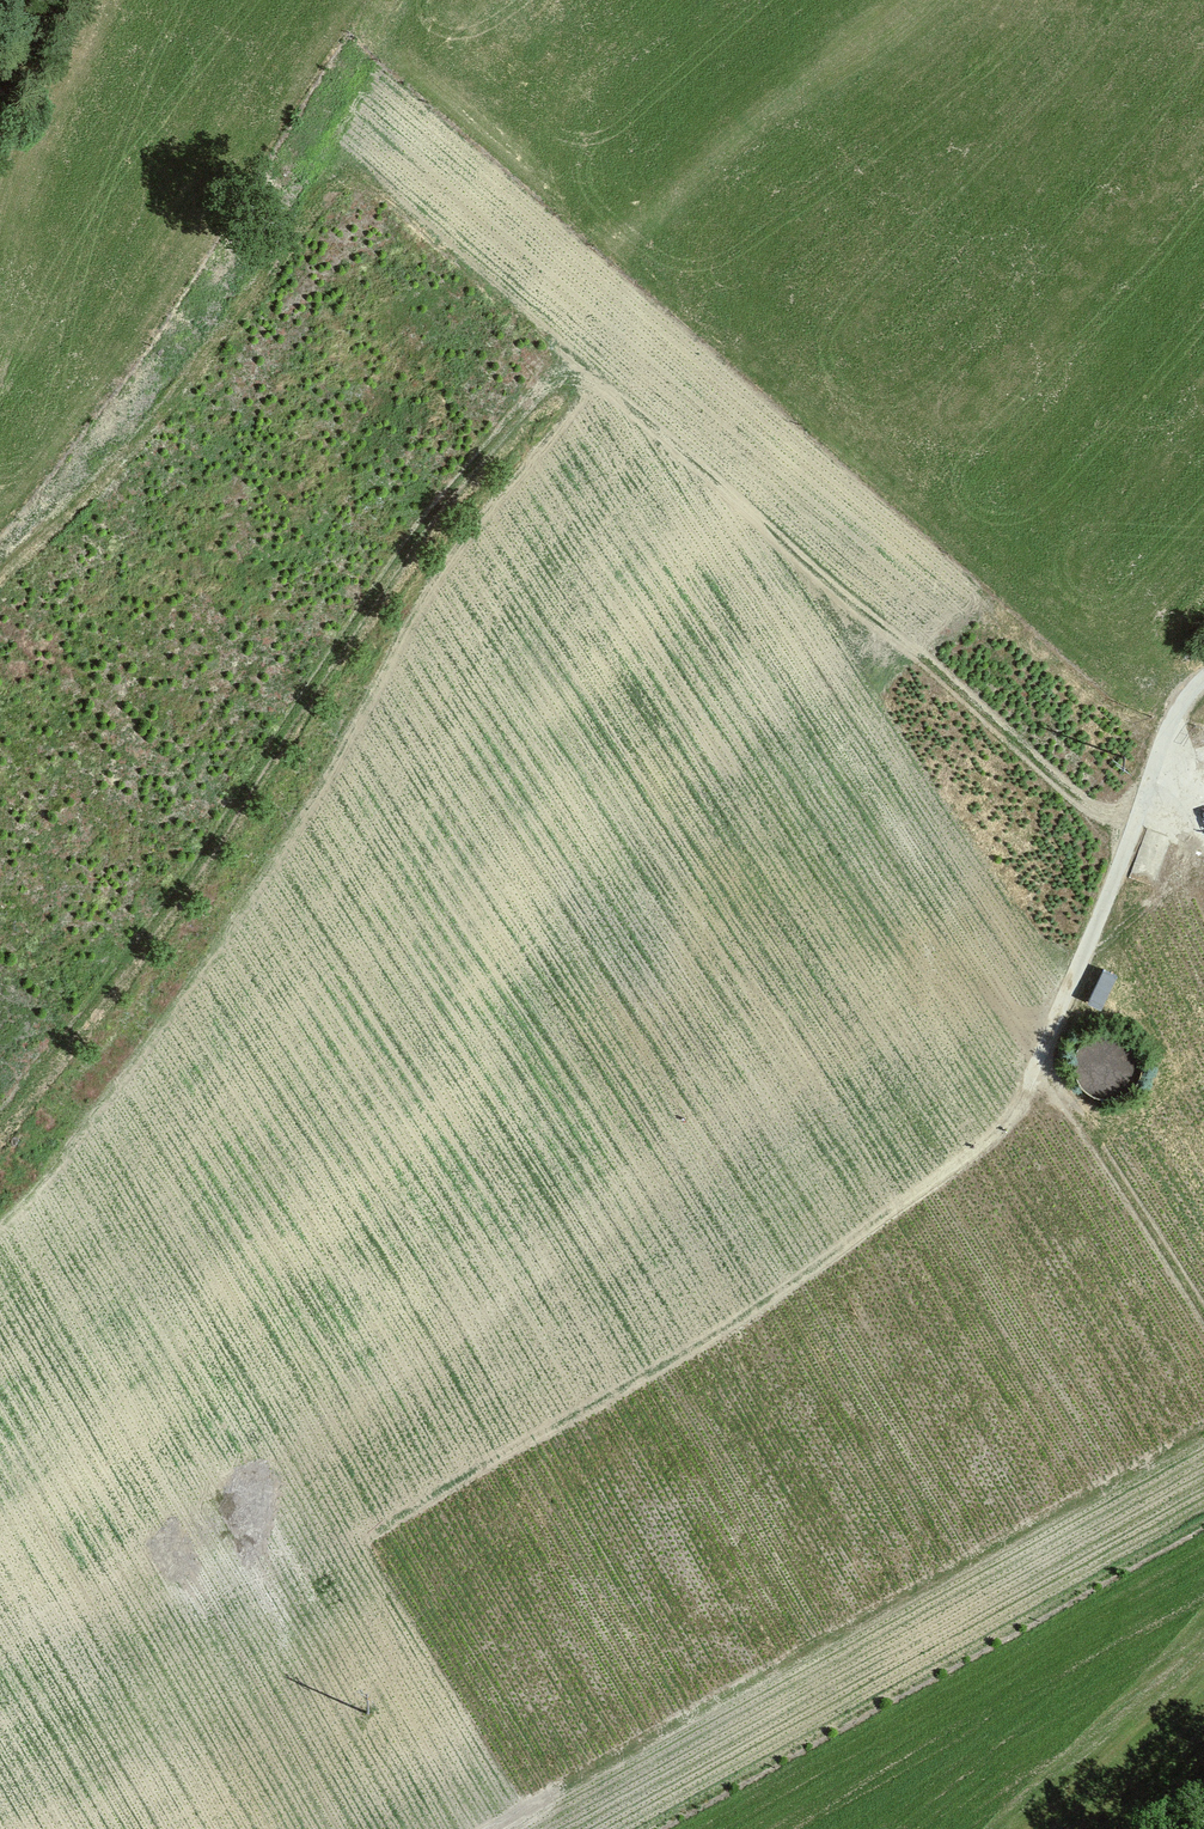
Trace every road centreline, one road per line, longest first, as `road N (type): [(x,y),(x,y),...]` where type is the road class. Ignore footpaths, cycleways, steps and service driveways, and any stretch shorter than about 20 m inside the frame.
road 1 (track): [(1141,811),(1098,808),(1072,788),(608,376),(585,365),(571,368),(421,527),(224,838),(0,1118)]
road 2 (track): [(0,1334),(138,1195),(276,1001),(545,568),(676,437)]
road 3 (track): [(530,588),(564,624),(824,1034),(952,1212),(1096,1448),(1124,1471)]
road 4 (track): [(663,449),(1203,1317)]
road 5 (track): [(429,752),(472,802),(711,1177),(806,1296),(972,1557)]
road 6 (track): [(833,1634),(810,1616),(624,1318),(431,1049),(342,896)]
road 7 (track): [(485,1828),(1203,1427)]
road 8 (track): [(235,1059),(524,1471),(660,1693),(687,1716)]
road 9 (track): [(540,1798),(505,1765),(312,1452),(138,1195)]
road 10 (track): [(18,1319),(254,1669),(347,1828)]
road 11 (track): [(1028,1086),(1116,880),(1172,723),(1203,680)]
road 12 (track): [(149,1828),(0,1590)]
road 13 (track): [(1141,811),(1171,830),(1203,957)]

